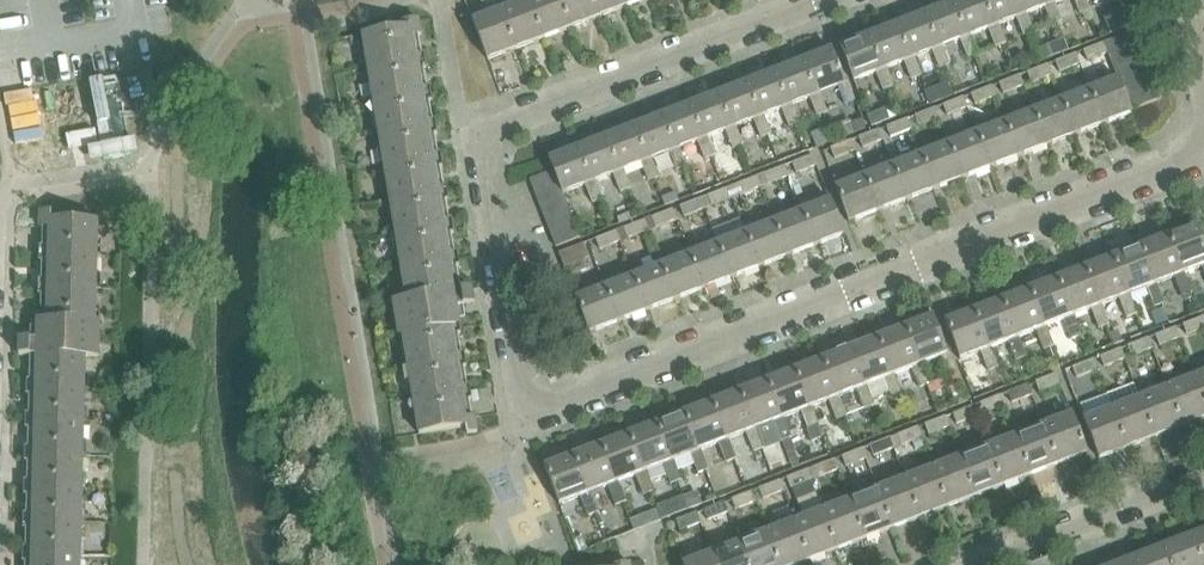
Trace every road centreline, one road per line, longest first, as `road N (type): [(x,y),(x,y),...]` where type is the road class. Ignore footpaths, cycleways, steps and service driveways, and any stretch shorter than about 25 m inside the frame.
road 1 (residential): [(818,0),(482,126),(528,414),(1203,149)]
road 2 (residential): [(976,564),(1203,477)]

